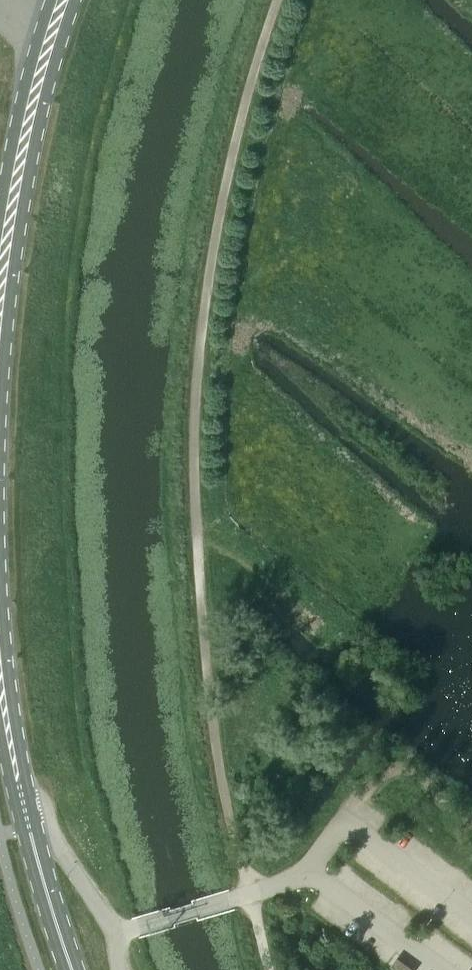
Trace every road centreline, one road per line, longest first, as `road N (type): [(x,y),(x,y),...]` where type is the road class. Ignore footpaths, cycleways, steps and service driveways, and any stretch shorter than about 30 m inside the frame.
road 1 (primary): [(0,426),(15,259),(76,0)]
road 2 (primary): [(28,831),(0,539)]
road 3 (primary): [(49,0),(20,106),(0,223)]
road 4 (unclassified): [(117,933),(311,875)]
road 5 (primary): [(75,969),(28,831)]
road 6 (unclassified): [(117,933),(51,836),(28,831)]

